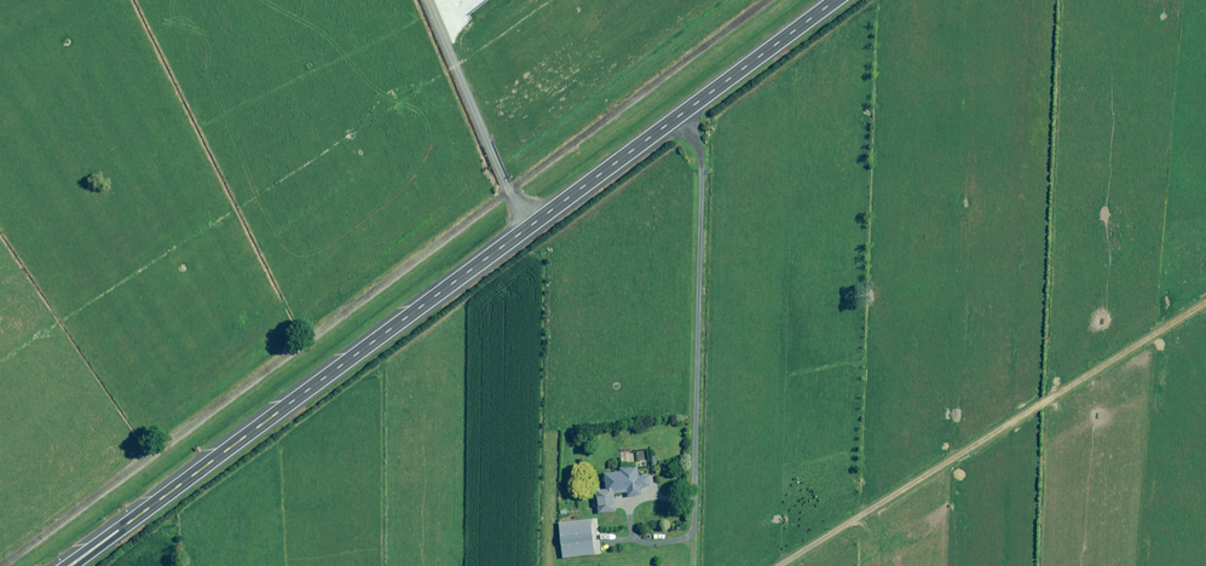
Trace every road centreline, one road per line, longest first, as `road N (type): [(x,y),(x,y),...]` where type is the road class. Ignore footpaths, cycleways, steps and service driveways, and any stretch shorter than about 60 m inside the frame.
road 1 (primary): [(835,0),(69,565)]
road 2 (track): [(700,565),(705,173),(689,109)]
road 3 (track): [(426,0),(529,227)]

